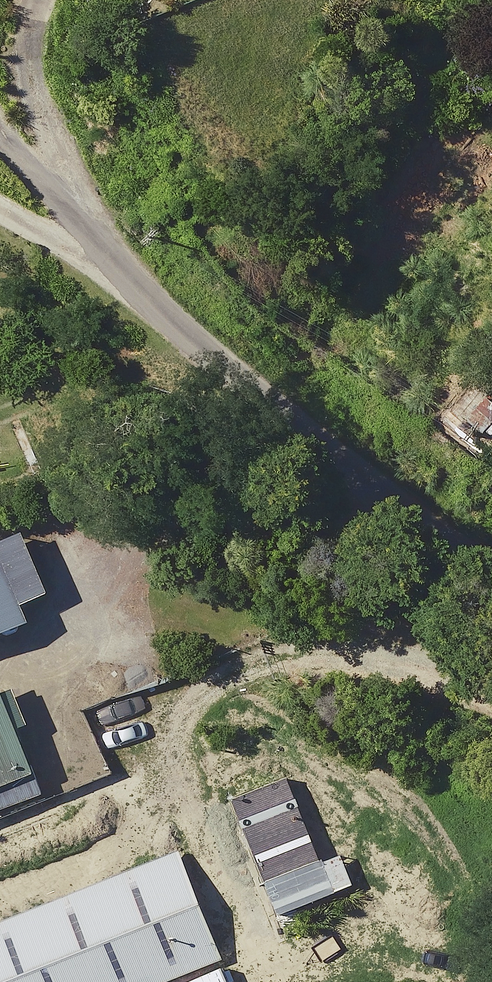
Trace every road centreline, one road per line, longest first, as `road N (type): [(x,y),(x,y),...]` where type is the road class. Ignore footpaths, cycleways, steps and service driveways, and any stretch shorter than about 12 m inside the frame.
road 1 (unclassified): [(491,566),(272,404),(85,233)]
road 2 (residential): [(0,147),(85,233)]

